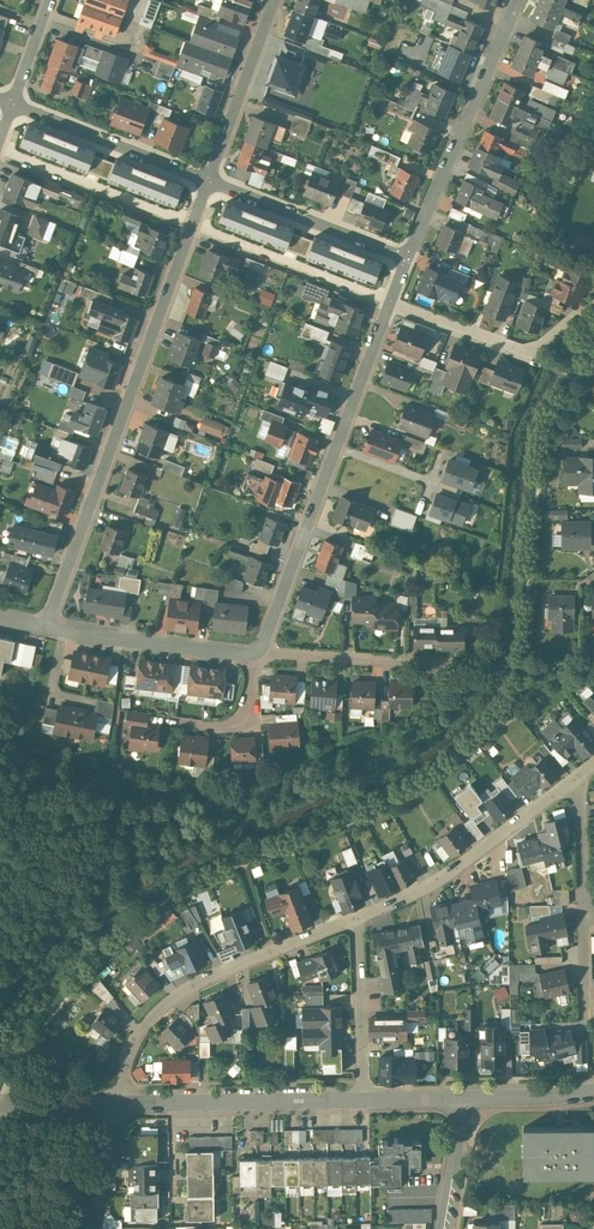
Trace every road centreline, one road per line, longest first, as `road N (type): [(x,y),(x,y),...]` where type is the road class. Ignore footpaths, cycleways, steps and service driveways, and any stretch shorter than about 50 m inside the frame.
road 1 (residential): [(46,627),(207,177)]
road 2 (residential): [(391,302),(259,655)]
road 3 (residential): [(115,1104),(125,1054),(177,994),(353,921)]
road 4 (residential): [(518,0),(408,257)]
road 5 (residential): [(353,921),(448,875),(571,782)]
road 6 (residential): [(115,1104),(363,1101)]
road 7 (residential): [(593,302),(532,356),(391,302)]
road 8 (residential): [(408,257),(207,177)]
road 9 (residential): [(46,627),(259,655)]
road 10 (residential): [(207,177),(13,99)]
road 11 (residential): [(259,655),(451,666)]
road 12 (residential): [(207,177),(274,0)]
road 13 (residential): [(363,1101),(353,921)]
road 14 (residential): [(584,915),(580,796),(571,782)]
road 15 (residential): [(259,655),(241,721),(179,722)]
road 16 (residential): [(464,1102),(593,1095)]
road 17 (residential): [(444,1228),(464,1102)]
road 18 (residential): [(92,1228),(115,1104)]

